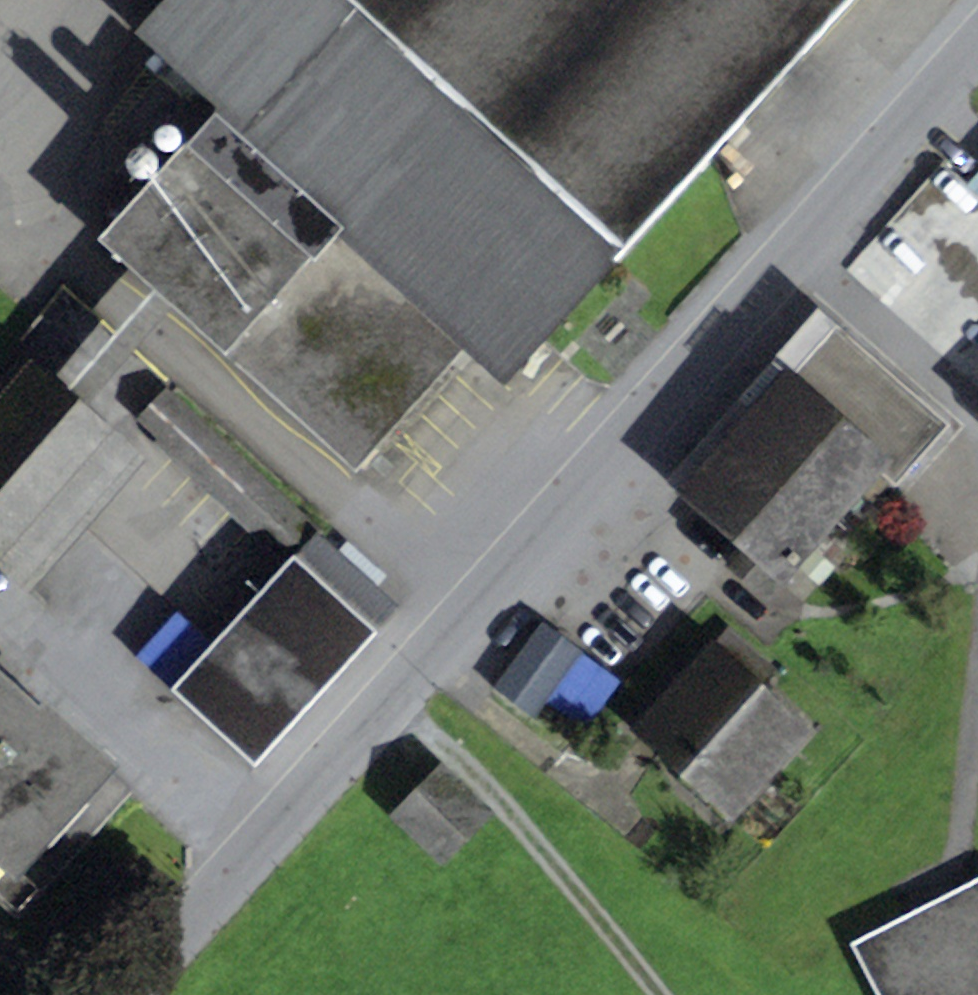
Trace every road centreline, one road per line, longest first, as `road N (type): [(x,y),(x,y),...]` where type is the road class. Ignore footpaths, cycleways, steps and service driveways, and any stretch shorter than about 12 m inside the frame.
road 1 (residential): [(121,994),(977,44)]

